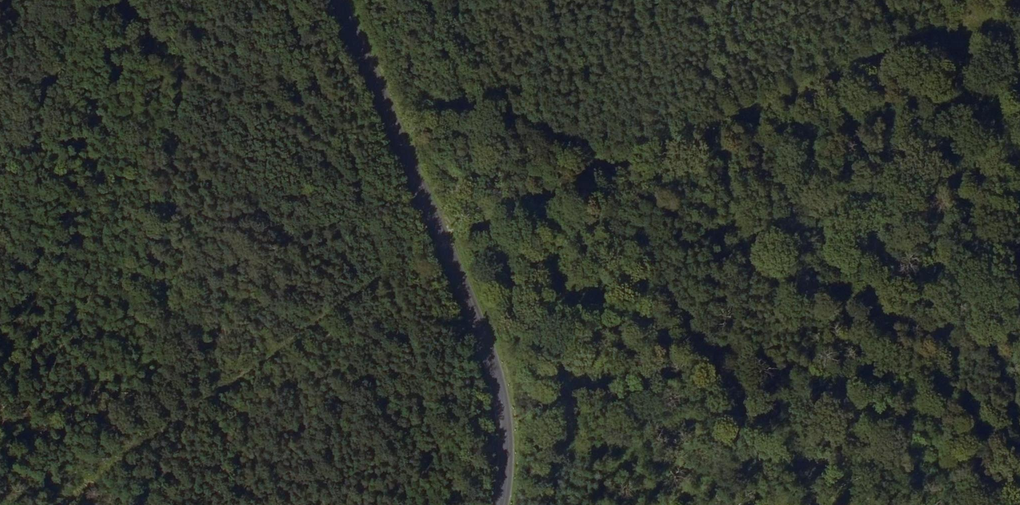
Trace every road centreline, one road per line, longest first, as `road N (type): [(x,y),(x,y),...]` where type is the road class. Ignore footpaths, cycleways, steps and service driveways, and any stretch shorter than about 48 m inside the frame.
road 1 (track): [(64,504),(444,228),(1019,4)]
road 2 (tertiary): [(521,504),(523,416),(344,0)]
road 3 (track): [(775,101),(957,504)]

